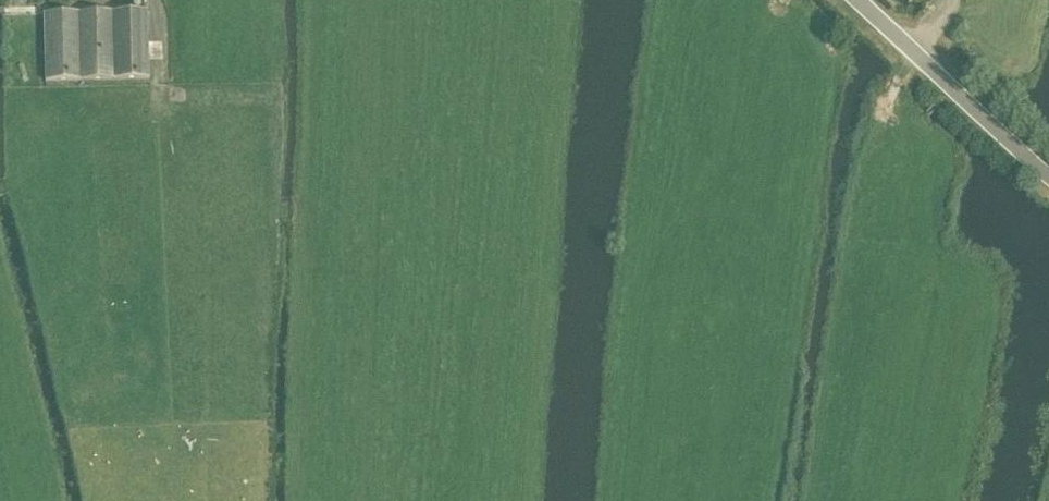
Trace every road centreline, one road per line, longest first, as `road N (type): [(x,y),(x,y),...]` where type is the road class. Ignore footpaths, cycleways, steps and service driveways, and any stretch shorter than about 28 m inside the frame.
road 1 (unclassified): [(1048,176),(859,0)]

